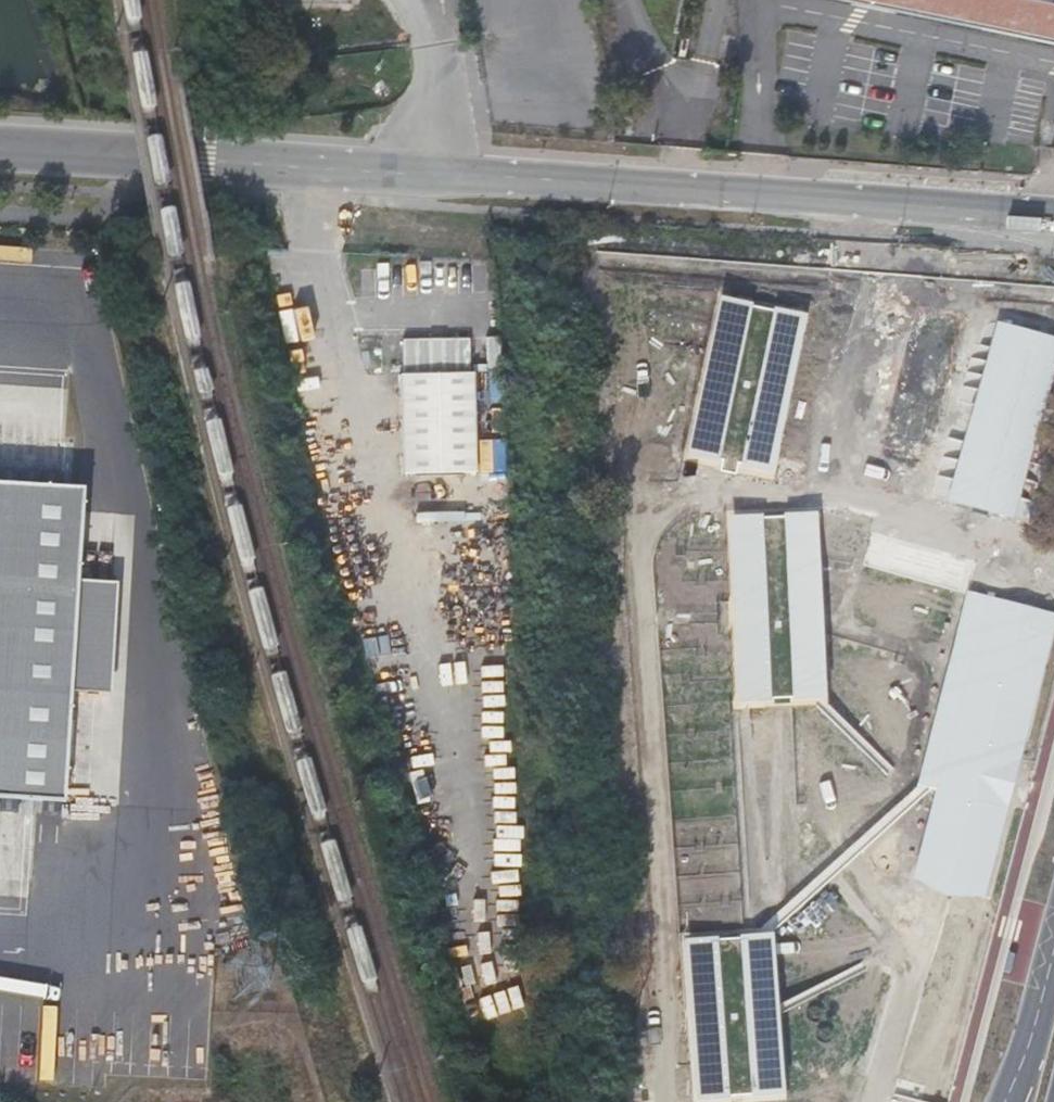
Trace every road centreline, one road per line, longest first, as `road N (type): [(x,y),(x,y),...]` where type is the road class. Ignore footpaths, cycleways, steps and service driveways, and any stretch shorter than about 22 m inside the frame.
road 1 (unclassified): [(1053,217),(0,149)]
road 2 (primary): [(1053,941),(1012,1101)]

